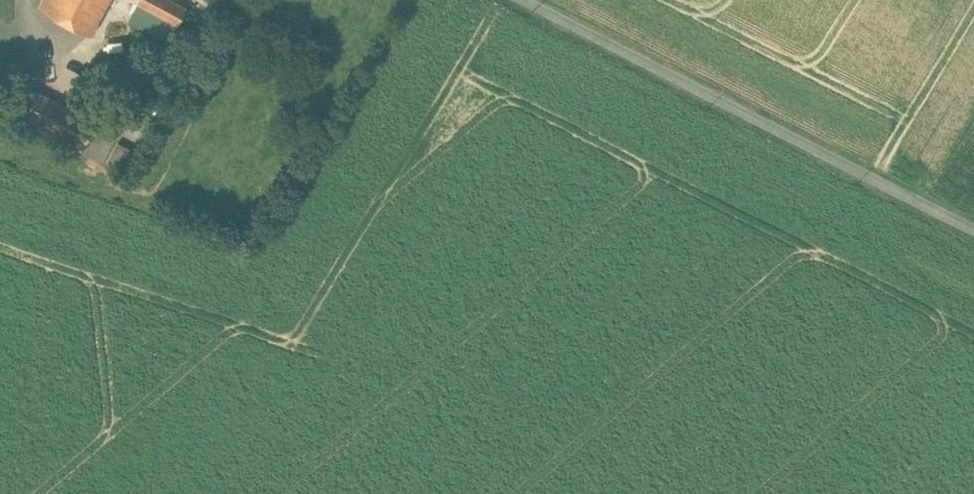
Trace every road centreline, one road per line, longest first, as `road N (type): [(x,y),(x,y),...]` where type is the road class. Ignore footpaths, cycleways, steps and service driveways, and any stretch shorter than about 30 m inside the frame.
road 1 (track): [(973,226),(528,0)]

